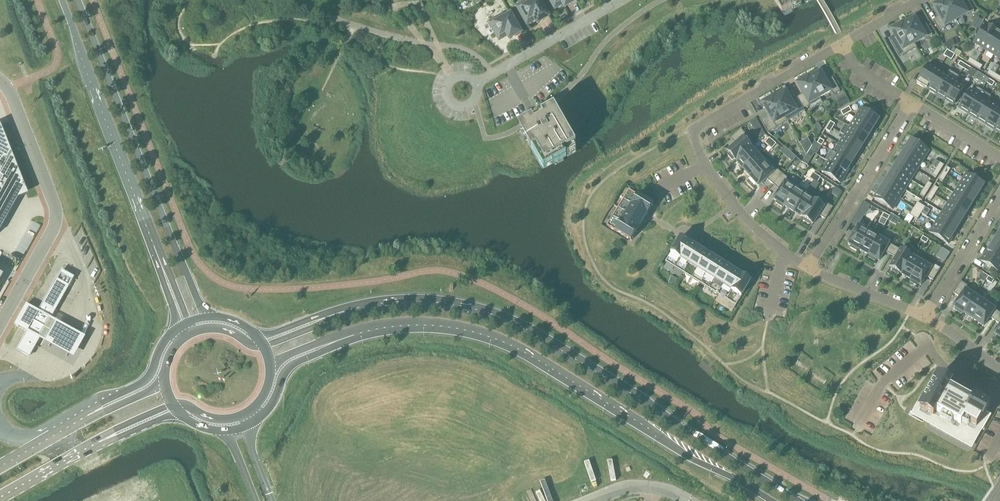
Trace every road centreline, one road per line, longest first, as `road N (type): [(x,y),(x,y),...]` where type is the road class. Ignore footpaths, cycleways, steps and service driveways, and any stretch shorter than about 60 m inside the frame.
road 1 (primary): [(799,500),(494,315),(408,301),(328,317)]
road 2 (primary): [(330,343),(408,325),(491,337),(772,500)]
road 3 (residential): [(843,44),(692,130),(733,204),(810,269)]
road 4 (secondary): [(206,317),(79,0)]
road 5 (secondary): [(62,0),(162,267)]
road 6 (unclassified): [(0,80),(56,218),(0,325)]
road 7 (residential): [(910,102),(810,269)]
road 8 (residential): [(475,84),(623,0)]
road 9 (residential): [(999,193),(925,316)]
road 10 (residential): [(810,269),(925,316)]
road 11 (primary): [(246,425),(267,409),(289,367),(330,343)]
road 12 (primary): [(179,328),(148,379),(98,410)]

